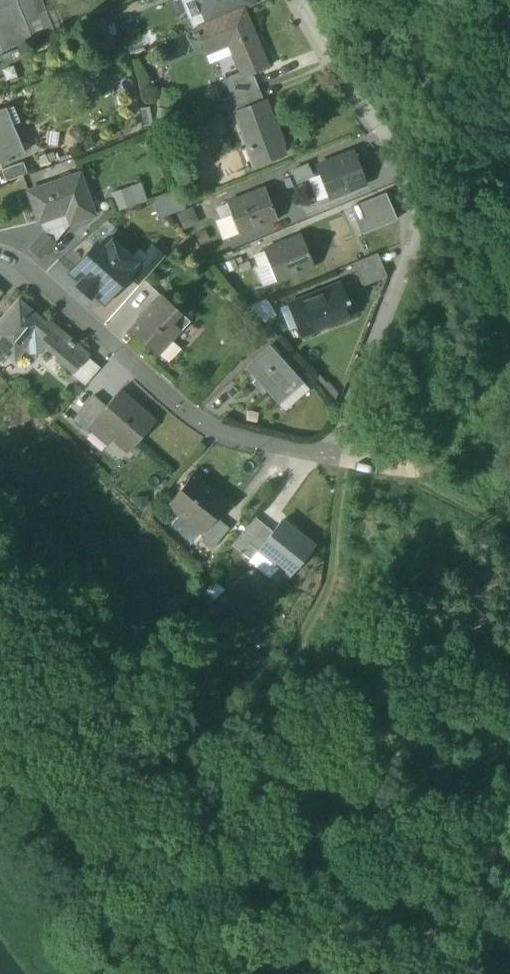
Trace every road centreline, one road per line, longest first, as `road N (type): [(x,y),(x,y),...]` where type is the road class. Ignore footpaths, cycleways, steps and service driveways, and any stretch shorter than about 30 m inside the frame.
road 1 (residential): [(293,0),(352,100),(418,189),(411,254),(331,464),(201,427),(0,253)]
road 2 (track): [(509,540),(419,486),(357,479),(331,464),(344,505),(329,589),(124,973)]
road 3 (track): [(0,821),(112,973)]

